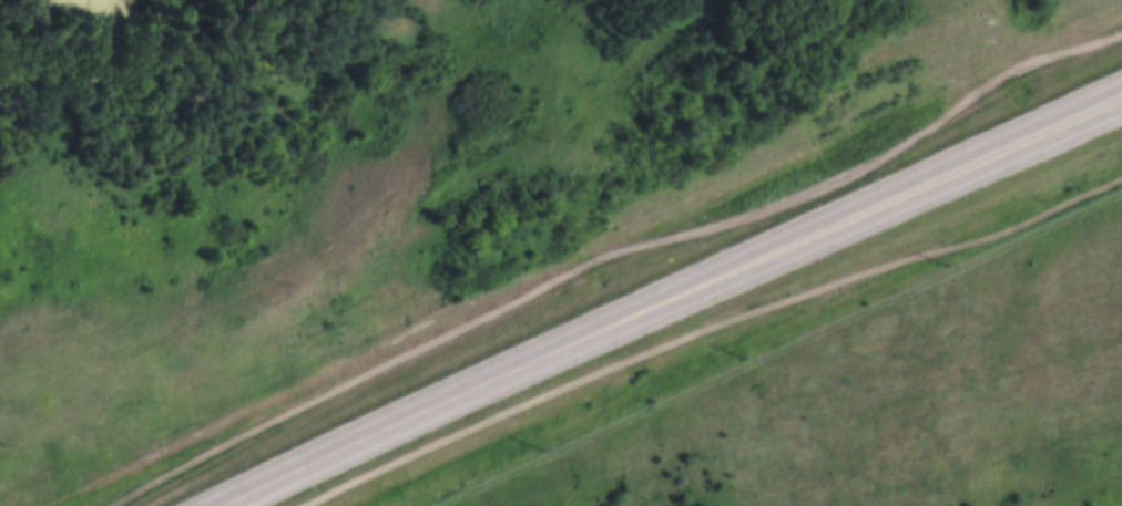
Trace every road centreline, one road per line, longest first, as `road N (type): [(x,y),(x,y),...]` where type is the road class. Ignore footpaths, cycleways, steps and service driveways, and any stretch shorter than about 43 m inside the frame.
road 1 (primary): [(224,505),(899,193)]
road 2 (primary): [(899,193),(1121,91)]

